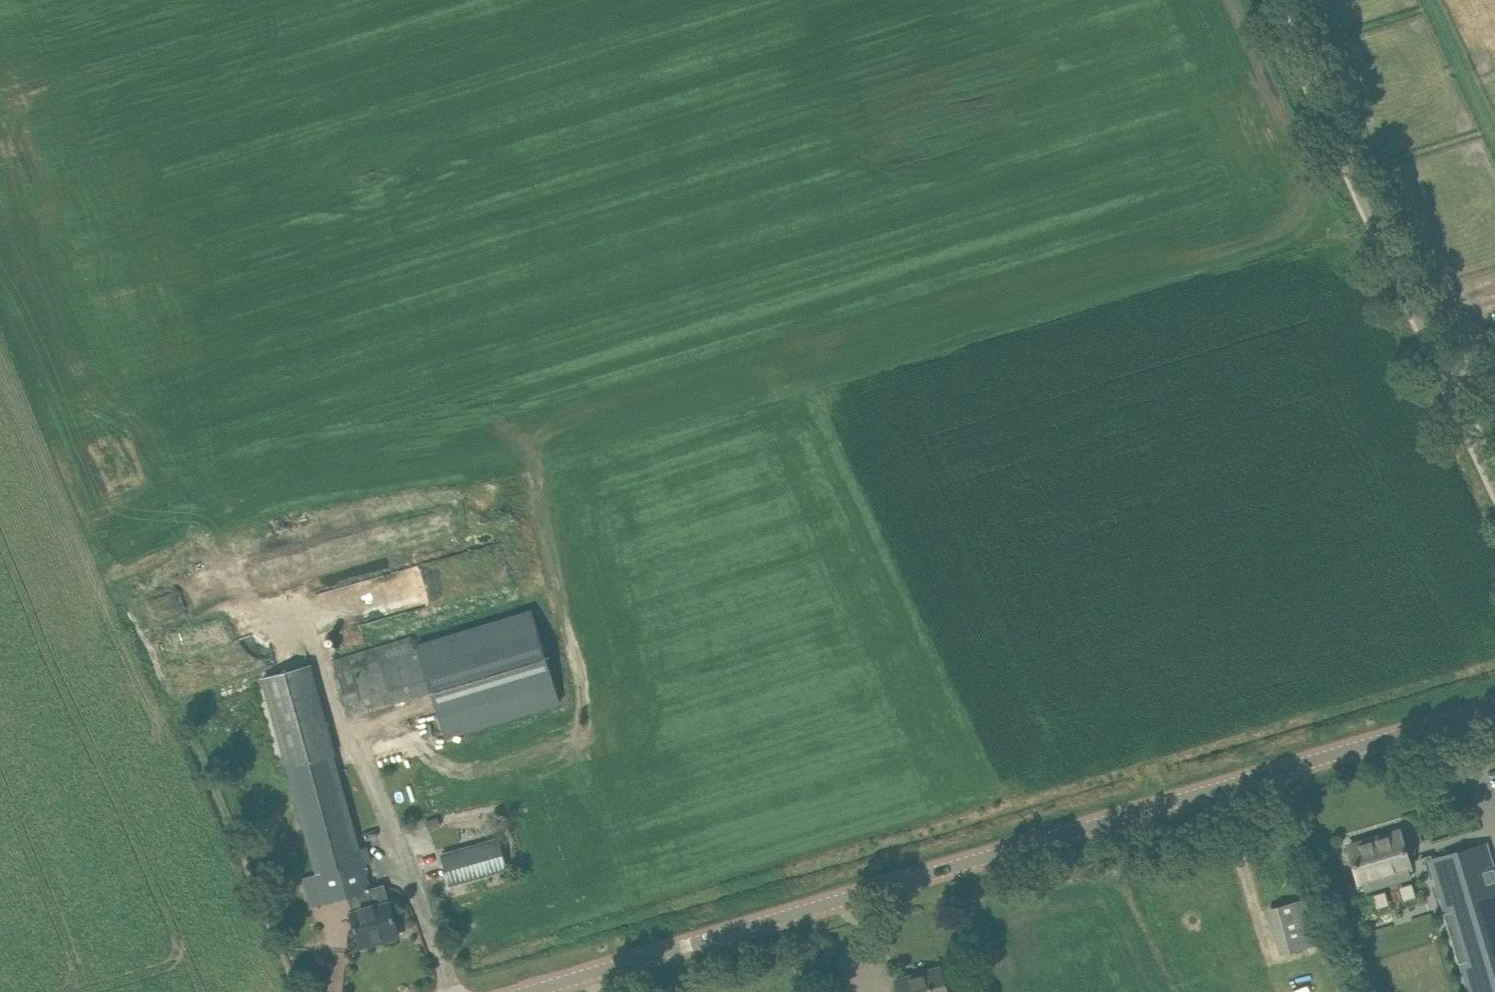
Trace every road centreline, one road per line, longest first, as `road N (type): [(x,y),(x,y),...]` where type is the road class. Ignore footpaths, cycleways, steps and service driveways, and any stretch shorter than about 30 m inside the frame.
road 1 (tertiary): [(527,991),(1494,706)]
road 2 (unclassified): [(1494,481),(1272,0)]

